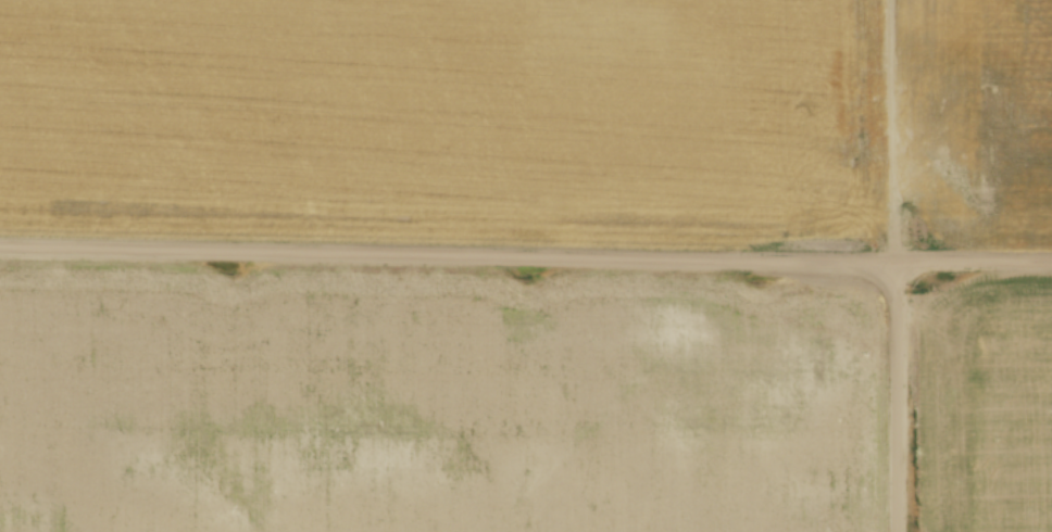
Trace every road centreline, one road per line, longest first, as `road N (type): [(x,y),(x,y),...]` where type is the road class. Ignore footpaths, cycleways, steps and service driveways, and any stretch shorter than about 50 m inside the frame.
road 1 (residential): [(1051,260),(0,245)]
road 2 (residential): [(896,531),(893,261)]

